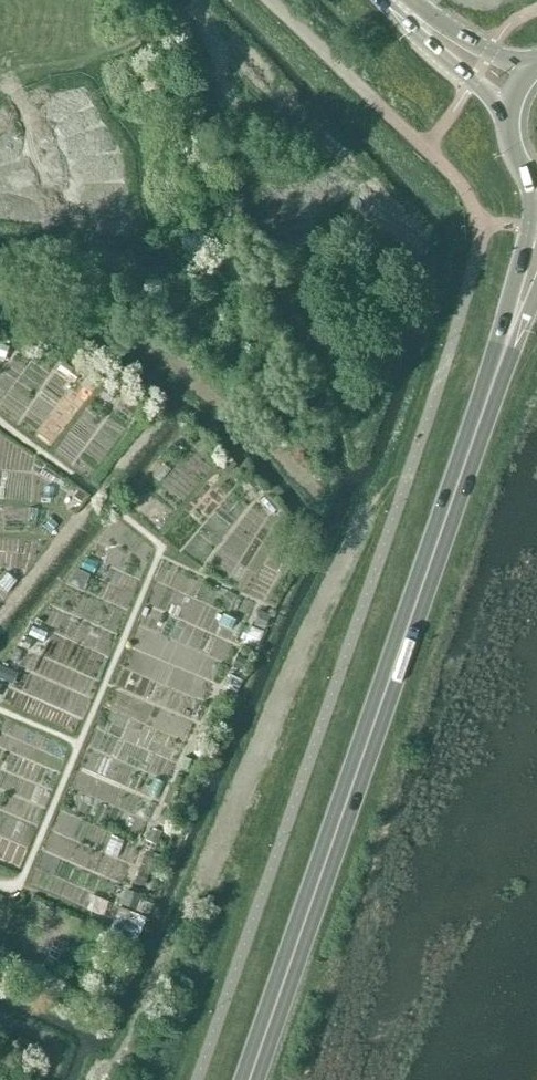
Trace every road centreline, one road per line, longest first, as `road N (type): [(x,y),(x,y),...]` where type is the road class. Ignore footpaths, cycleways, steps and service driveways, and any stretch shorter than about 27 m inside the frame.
road 1 (primary): [(250,1079),(505,349)]
road 2 (primary): [(536,187),(507,306),(505,349)]
road 3 (secondary): [(401,5),(423,41),(509,111)]
road 4 (secondary): [(526,73),(401,5)]

